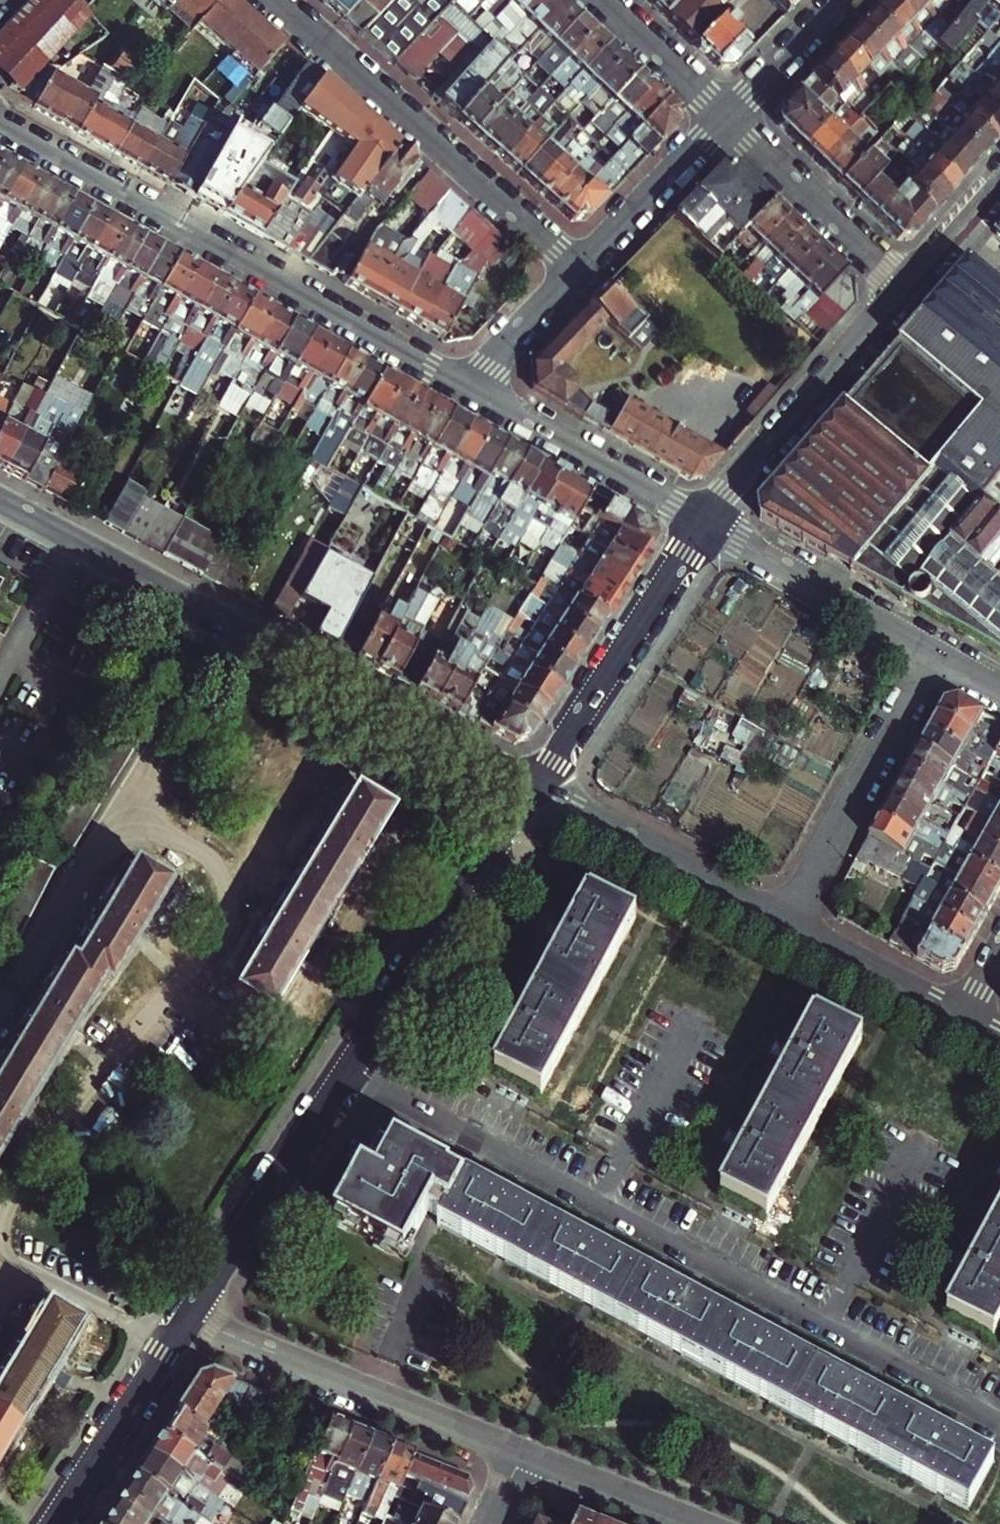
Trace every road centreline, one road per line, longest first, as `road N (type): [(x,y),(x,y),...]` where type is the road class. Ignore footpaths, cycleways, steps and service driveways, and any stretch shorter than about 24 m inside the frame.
road 1 (residential): [(349,1068),(999,1421)]
road 2 (residential): [(0,503),(536,789)]
road 3 (residential): [(459,387),(0,127)]
road 4 (residential): [(576,266),(280,0)]
road 5 (residential): [(522,1454),(185,1323)]
road 6 (residential): [(349,1068),(536,789)]
road 7 (residential): [(536,789),(706,523)]
road 8 (residential): [(706,523),(907,289)]
road 9 (residential): [(785,920),(935,653)]
road 10 (residential): [(185,1323),(349,1068)]
road 11 (residential): [(706,523),(459,387)]
road 12 (residential): [(536,789),(785,920)]
road 13 (residential): [(935,653),(706,523)]
road 14 (residential): [(907,289),(725,118)]
road 15 (residential): [(54,1523),(185,1323)]
road 16 (residential): [(725,118),(576,266)]
road 17 (residential): [(785,920),(964,1015)]
road 18 (residential): [(697,1523),(522,1454)]
road 19 (residential): [(725,118),(603,0)]
road 20 (residential): [(576,266),(459,387)]
road 21 (residential): [(836,0),(725,118)]
road 22 (residential): [(999,182),(907,289)]

